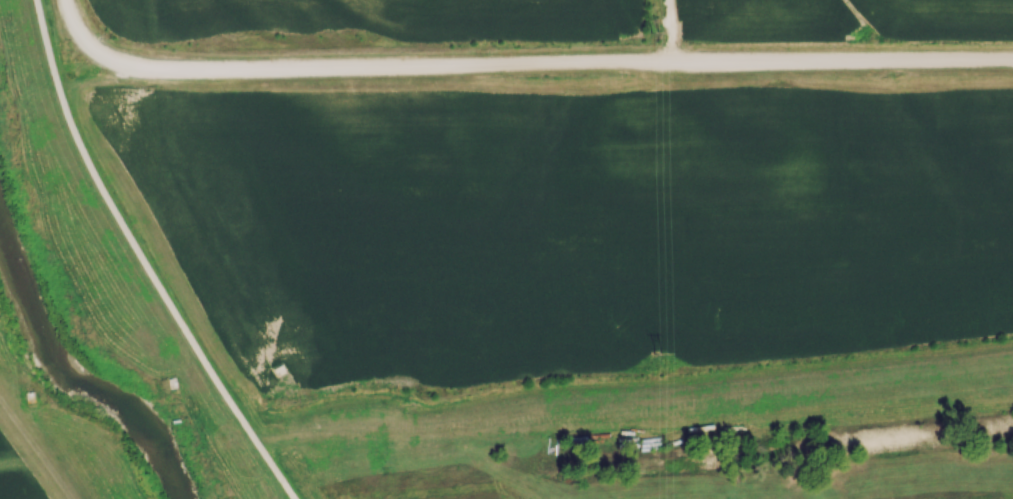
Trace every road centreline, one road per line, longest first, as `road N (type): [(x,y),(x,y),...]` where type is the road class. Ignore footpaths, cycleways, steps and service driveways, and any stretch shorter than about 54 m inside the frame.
road 1 (residential): [(92,50),(141,70),(203,74),(397,63),(1012,63)]
road 2 (track): [(695,421),(257,442)]
road 3 (track): [(0,397),(72,498)]

